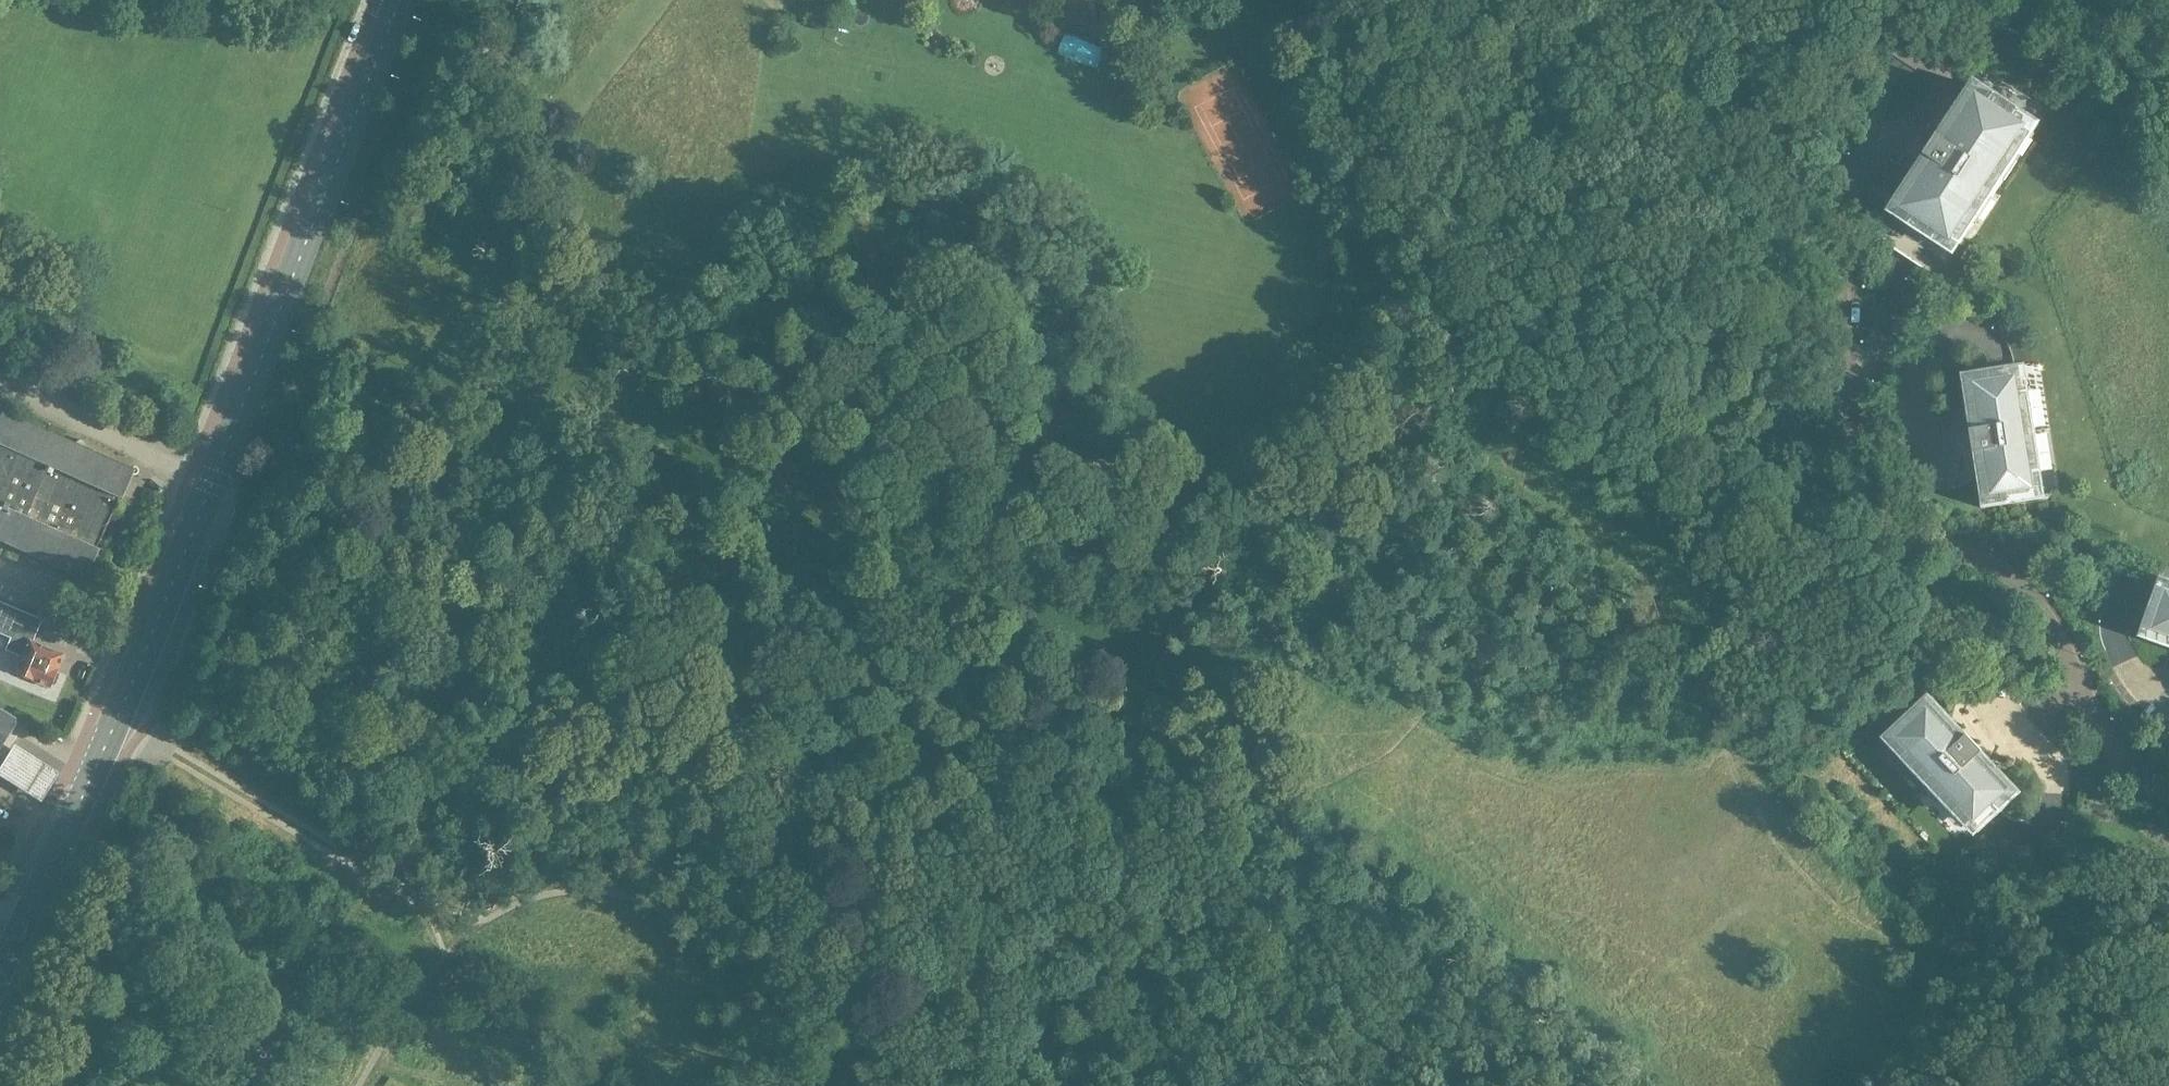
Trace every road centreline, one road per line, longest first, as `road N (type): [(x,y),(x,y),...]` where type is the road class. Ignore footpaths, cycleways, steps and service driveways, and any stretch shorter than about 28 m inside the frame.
road 1 (primary): [(0,975),(141,661),(398,0)]

